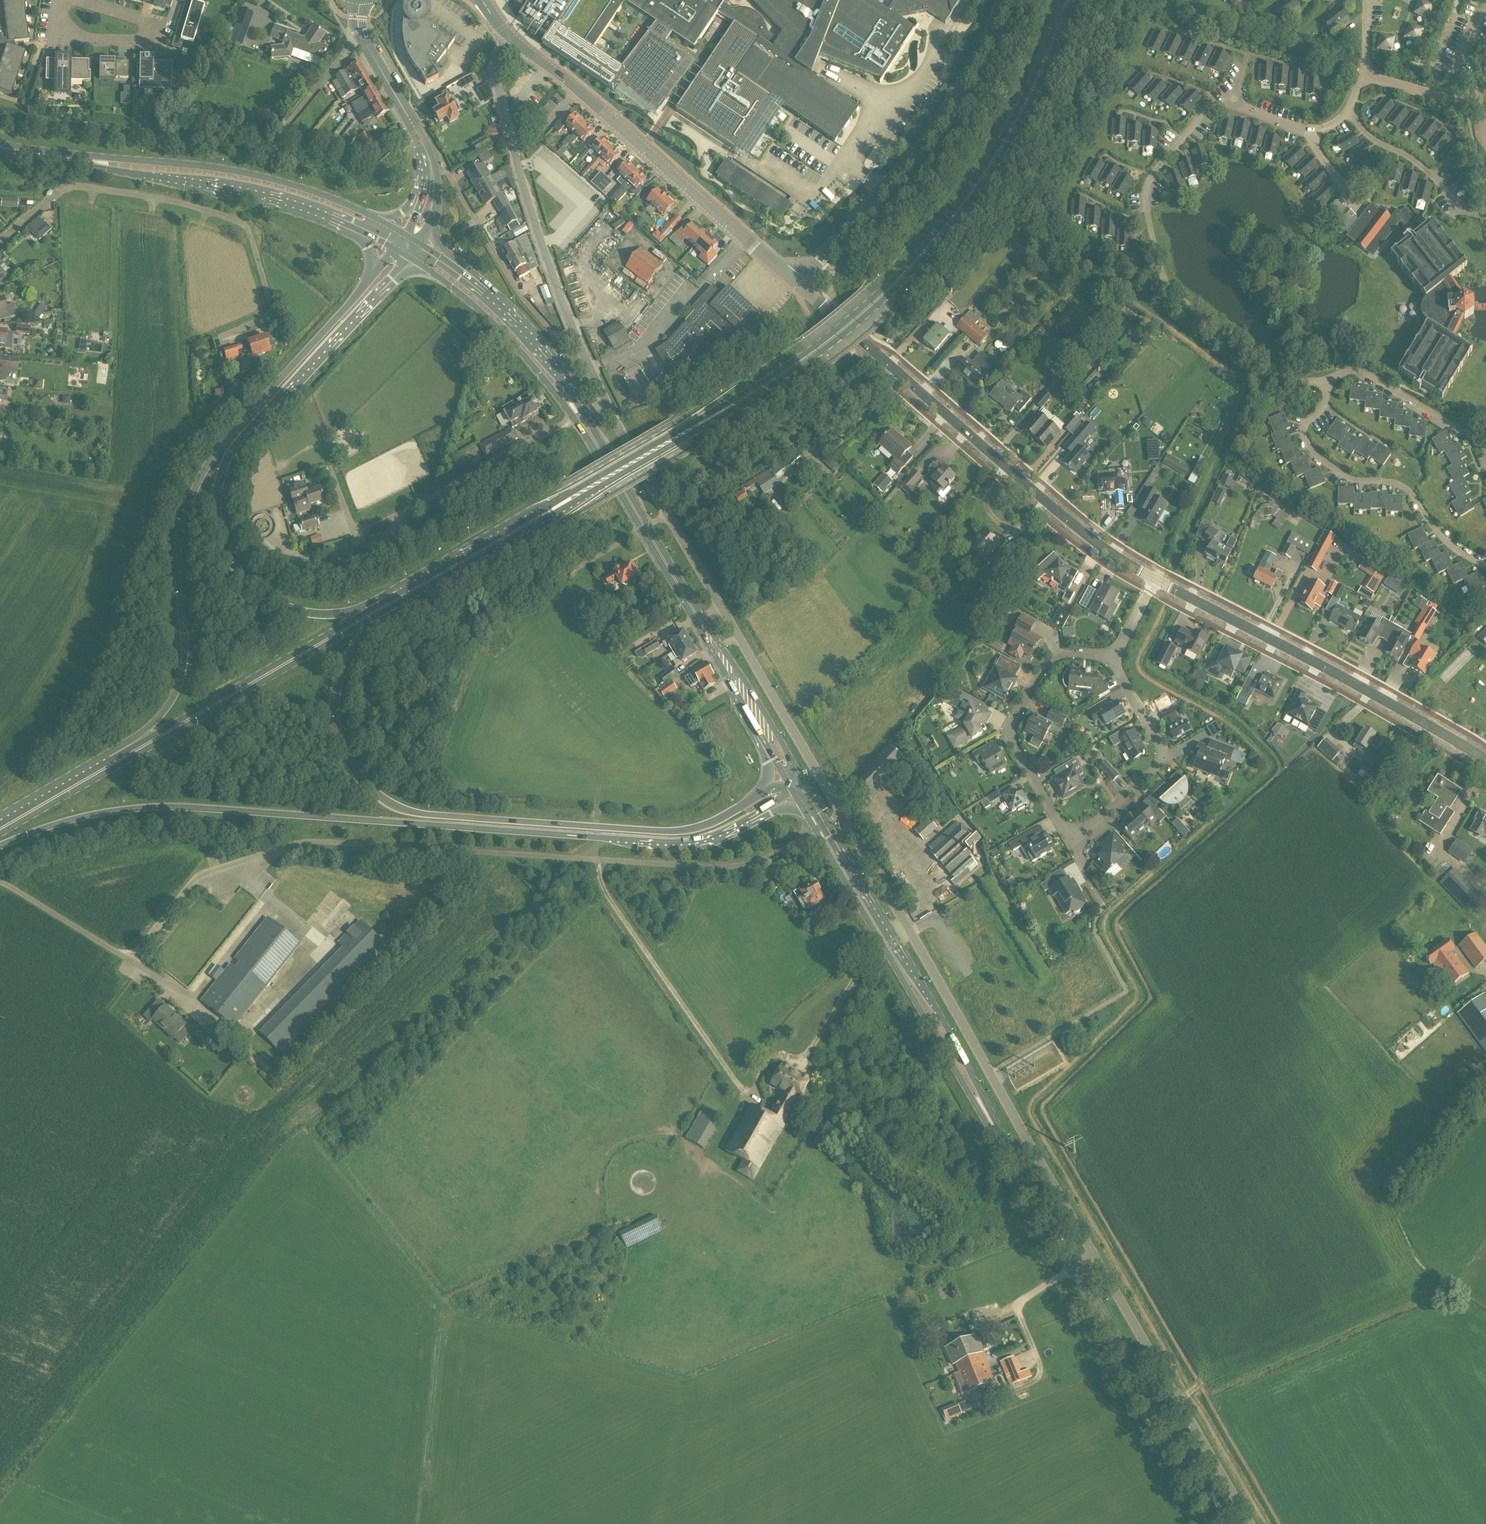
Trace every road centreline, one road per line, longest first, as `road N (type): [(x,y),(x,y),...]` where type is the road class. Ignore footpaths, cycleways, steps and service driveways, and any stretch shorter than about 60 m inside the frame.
road 1 (primary): [(399,599),(756,391),(879,299),(967,201),(1001,149),(1068,0)]
road 2 (unclassified): [(0,884),(130,960),(197,880),(301,844),(730,866),(755,862),(816,831)]
road 3 (primary): [(0,846),(111,811),(192,807),(690,841),(774,804)]
road 4 (unclassified): [(1218,1468),(841,817)]
road 5 (primary): [(759,796),(711,823),(663,831),(424,814),(380,798),(348,761),(335,715),(344,668),(399,599)]
road 6 (primary): [(377,270),(216,451),(198,482),(178,553),(180,682),(115,763)]
road 7 (primary): [(399,599),(321,615),(266,597),(229,556),(217,495),(237,445),(411,259)]
road 8 (unclassified): [(841,817),(606,404)]
road 9 (tertiary): [(1155,580),(1098,547),(796,284)]
road 10 (primary): [(1224,1523),(994,1127)]
road 11 (residential): [(0,243),(59,193),(77,189),(237,222),(248,232),(274,314),(220,337)]
road 12 (tertiary): [(796,284),(510,38)]
road 13 (tertiary): [(1485,760),(1155,580)]
road 14 (residential): [(274,508),(290,552),(362,545),(581,417)]
road 15 (tertiary): [(796,284),(913,161),(953,106),(1006,0)]
road 16 (primary): [(816,831),(994,1127)]
road 17 (primary): [(994,1127),(930,995),(829,824)]
road 18 (unclassified): [(606,404),(553,276),(497,80)]
road 19 (primary): [(115,763),(399,599)]
road 20 (primary): [(378,220),(231,170),(83,161)]
road 21 (primary): [(731,673),(581,417)]
road 22 (primary): [(83,161),(265,197),(351,226)]
road 23 (residential): [(1070,836),(1010,739),(1010,723),(1046,662),(1061,652),(1088,651),(1112,662)]
road 24 (primary): [(411,259),(488,317),(581,417)]
road 25 (primary): [(581,417),(528,336),(443,259)]
road 26 (tertiary): [(429,162),(359,32),(359,0)]
road 27 (residential): [(65,0),(133,16),(143,29),(133,41),(62,32)]
road 28 (residential): [(1160,747),(1159,770),(1096,828),(1070,836)]
road 29 (primary): [(0,830),(115,763)]

